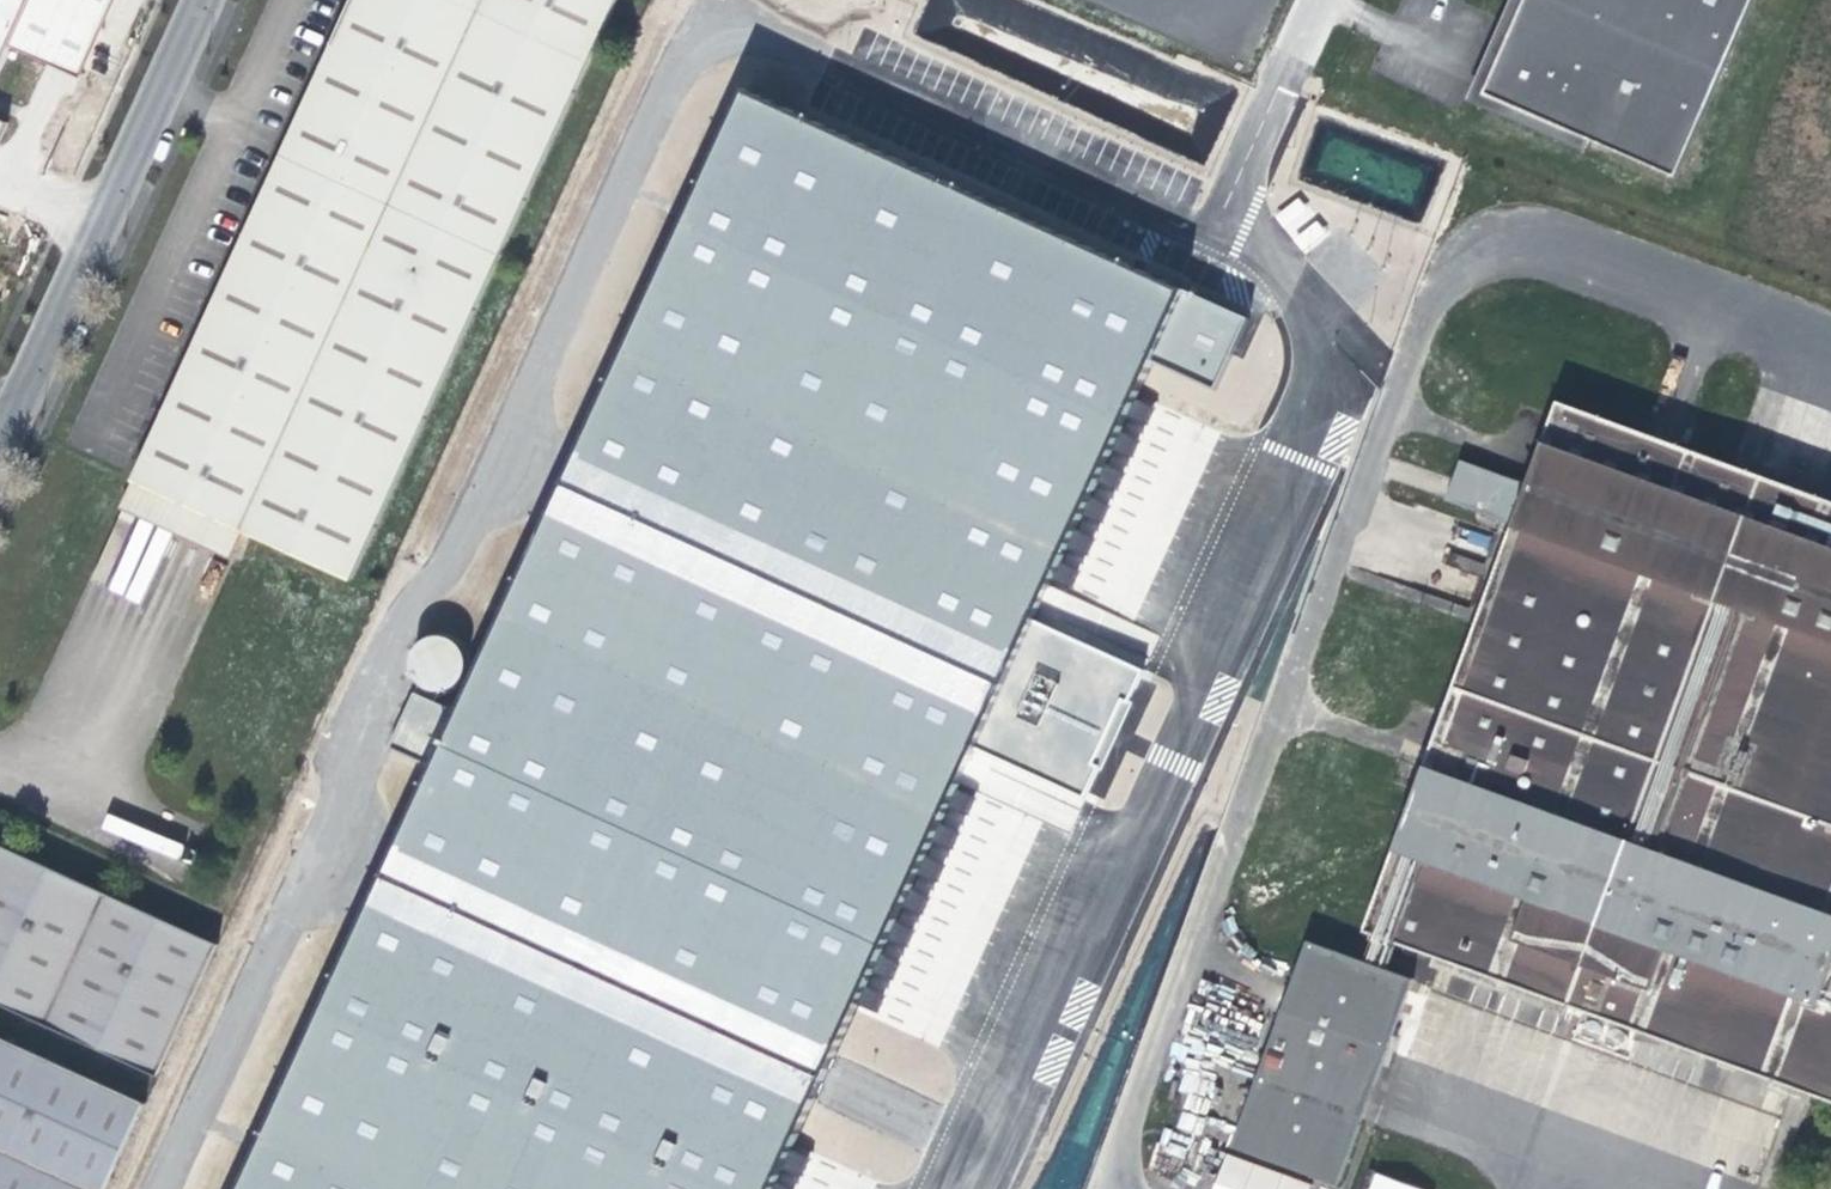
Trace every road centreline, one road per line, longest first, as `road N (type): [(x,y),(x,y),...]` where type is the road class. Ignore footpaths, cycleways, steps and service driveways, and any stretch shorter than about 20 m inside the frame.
road 1 (residential): [(204,0),(0,455)]

